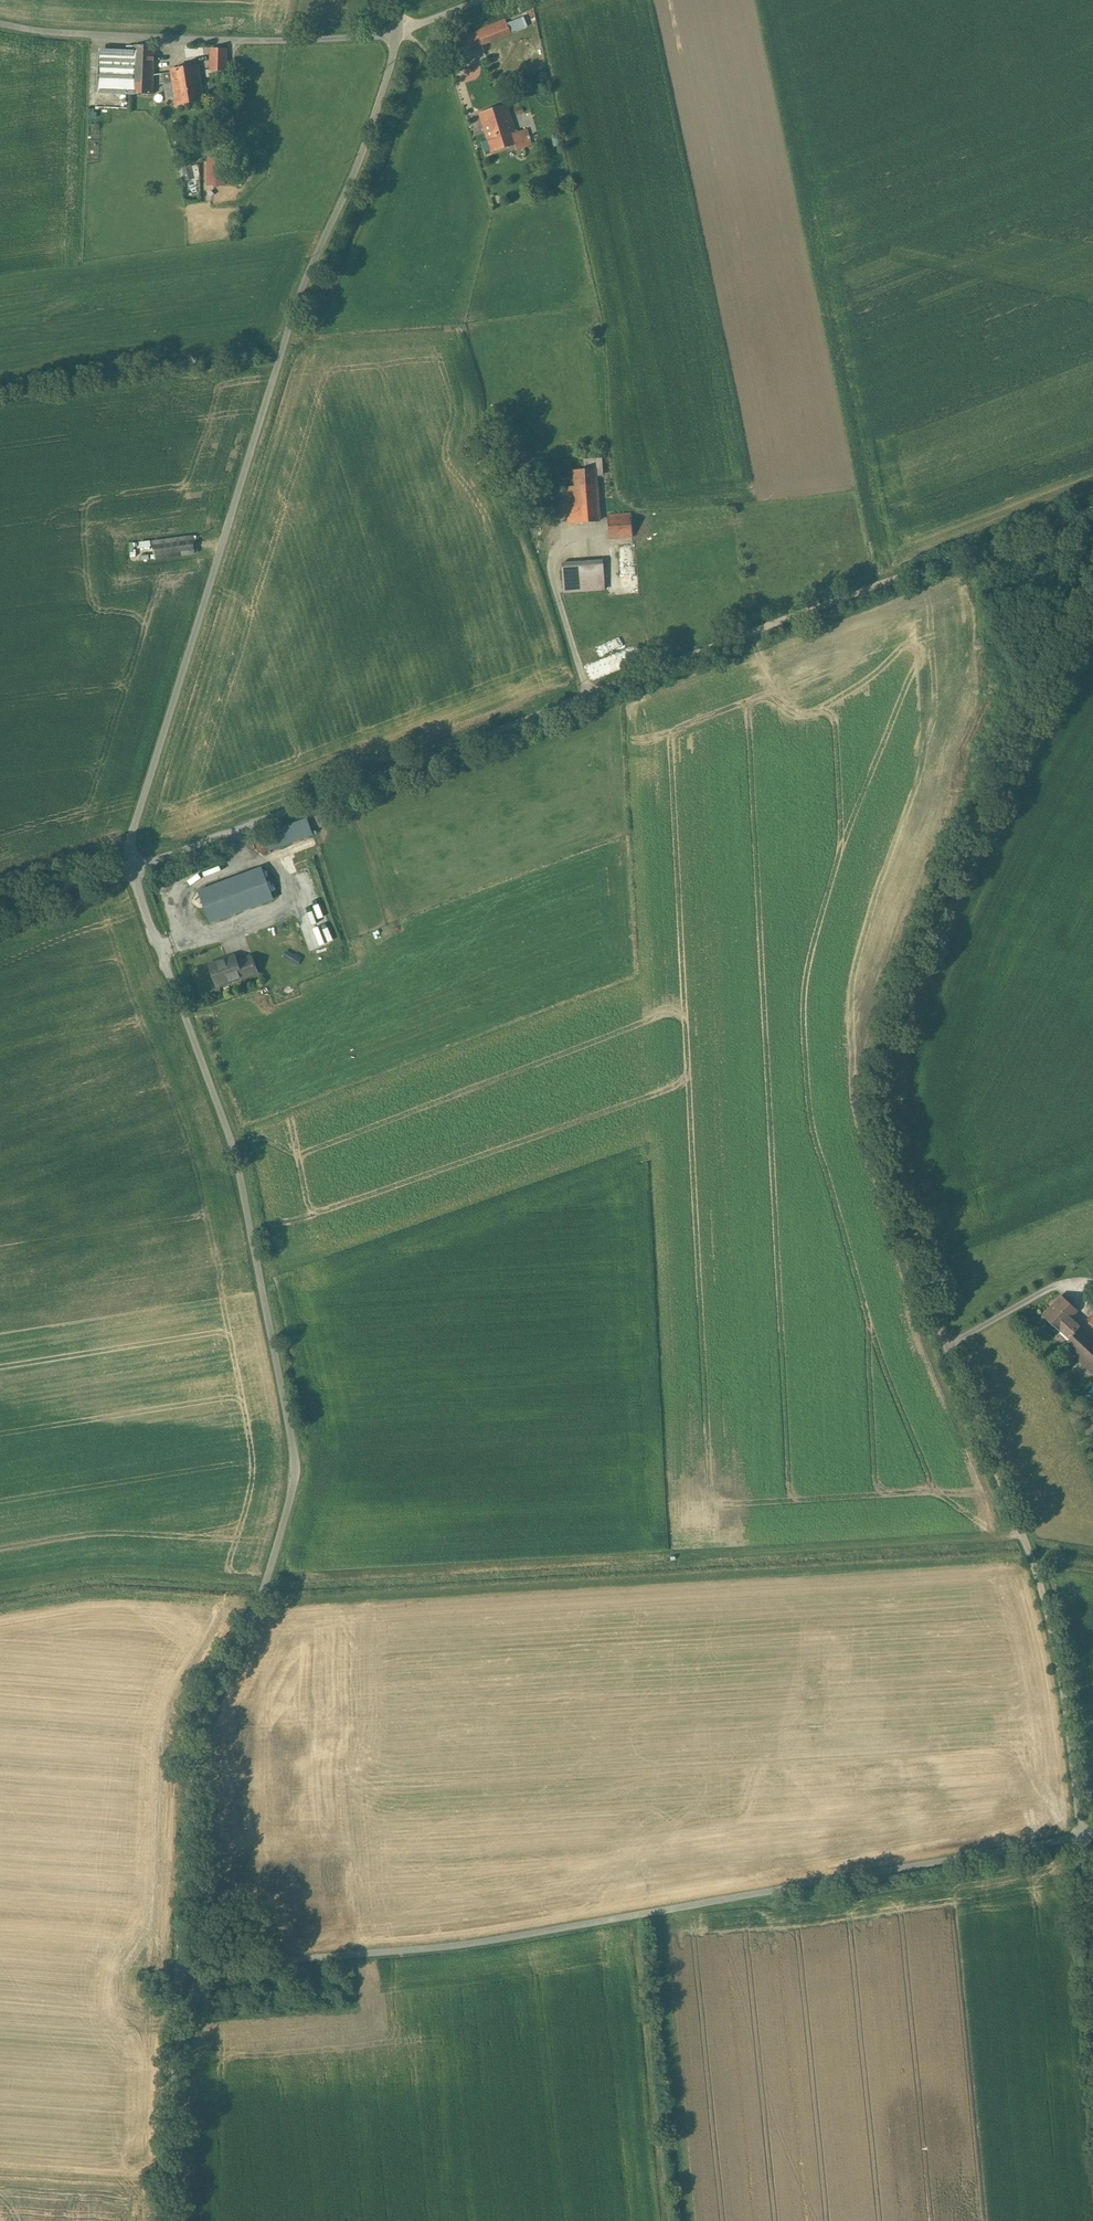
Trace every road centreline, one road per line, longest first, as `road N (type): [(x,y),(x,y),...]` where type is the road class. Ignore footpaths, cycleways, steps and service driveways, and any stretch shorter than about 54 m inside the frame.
road 1 (unclassified): [(1083,1837),(1051,1622),(897,1203),(878,1075),(983,792),(1092,602)]
road 2 (unclassified): [(130,868),(238,1149),(295,1470),(265,1584),(211,1683),(193,1734),(180,1969)]
road 3 (unclassified): [(130,868),(1092,505)]
road 4 (unclassified): [(180,1969),(448,1947),(1083,1837)]
road 5 (unclassified): [(397,31),(276,366),(134,824),(130,868)]
road 6 (unclassified): [(0,24),(239,42),(397,31)]
road 7 (unclassified): [(180,1969),(168,2220)]
road 8 (unclassified): [(1092,1997),(1083,1837)]
road 9 (unclassified): [(0,915),(130,868)]

